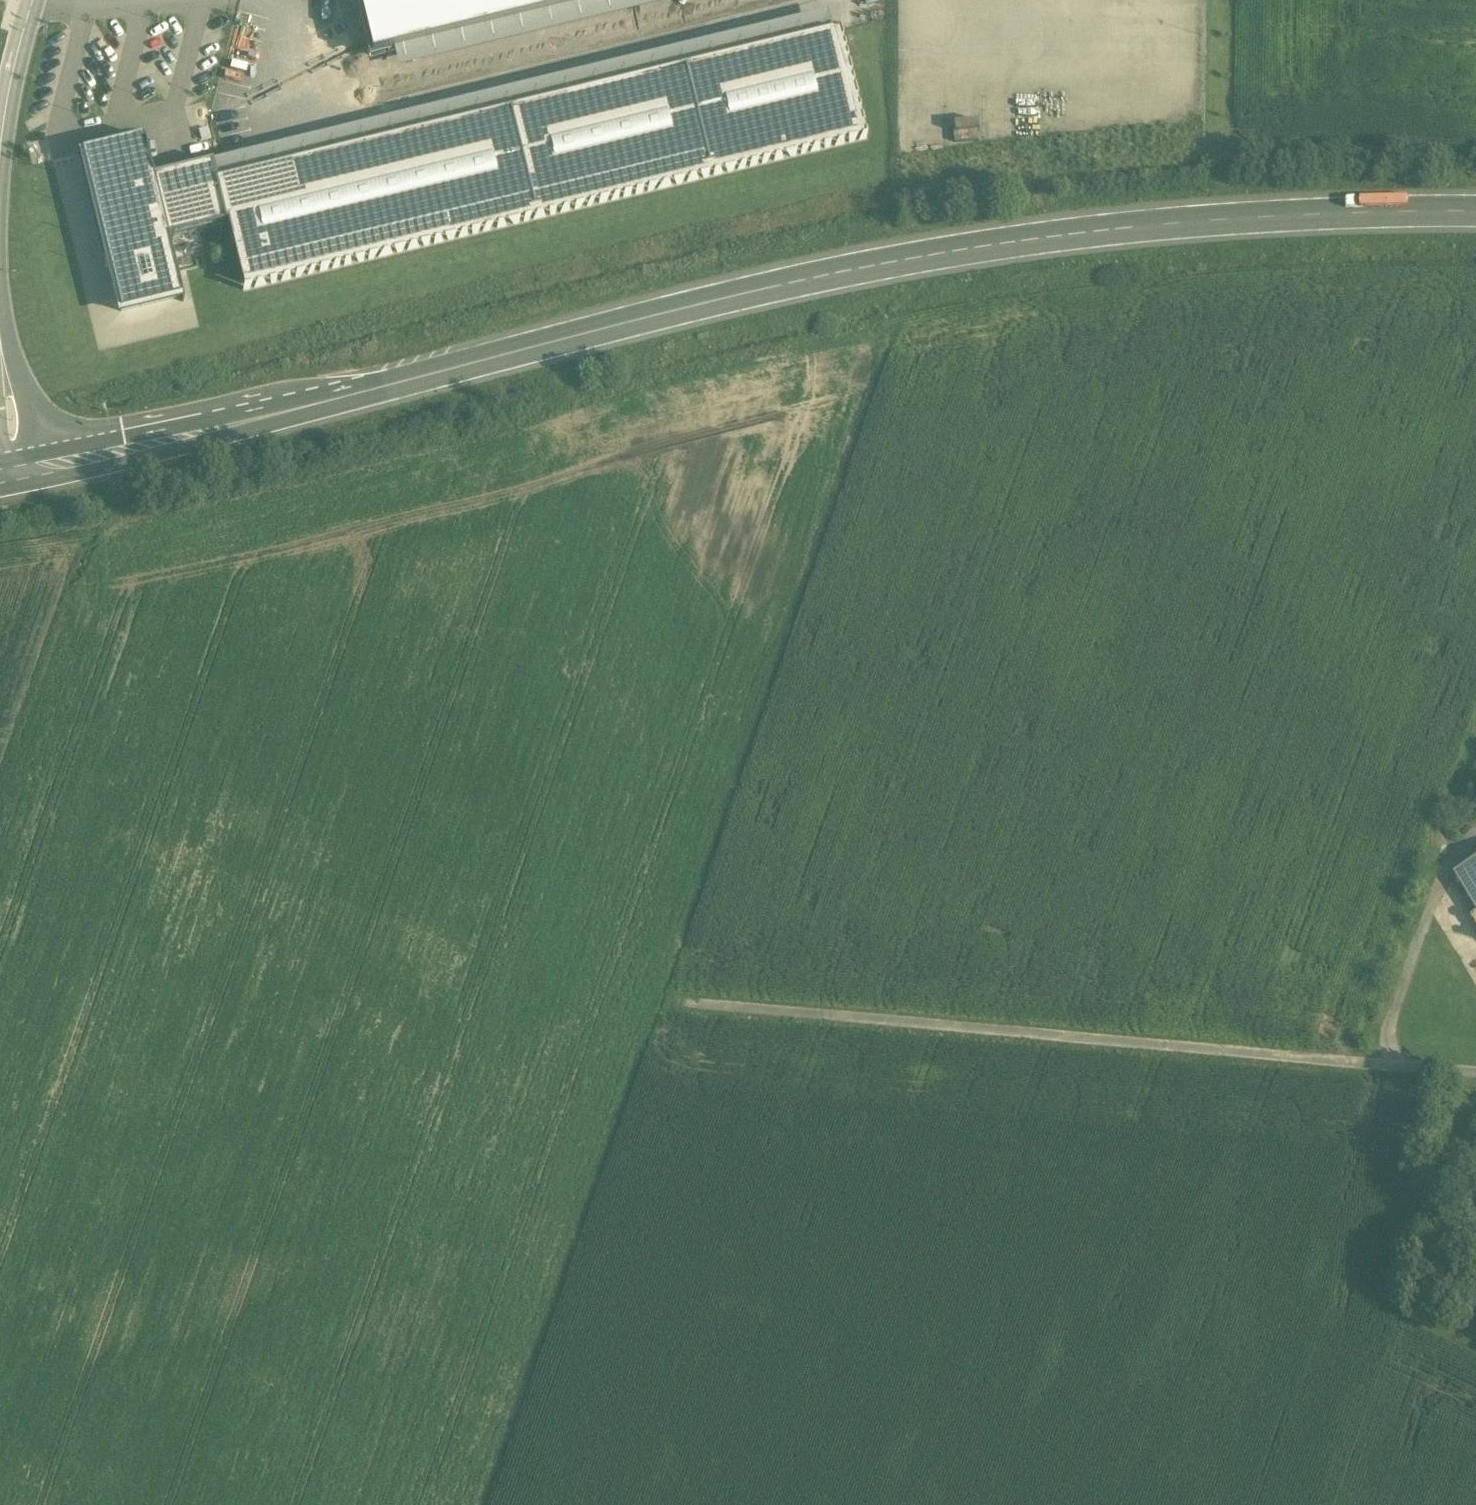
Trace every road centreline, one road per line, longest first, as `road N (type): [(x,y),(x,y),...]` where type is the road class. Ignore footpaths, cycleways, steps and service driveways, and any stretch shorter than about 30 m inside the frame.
road 1 (primary): [(1475,211),(1121,228),(923,257),(729,294),(260,418),(4,475)]
road 2 (unclassified): [(1475,1077),(641,1002)]
road 3 (unclassified): [(35,0),(0,122)]

